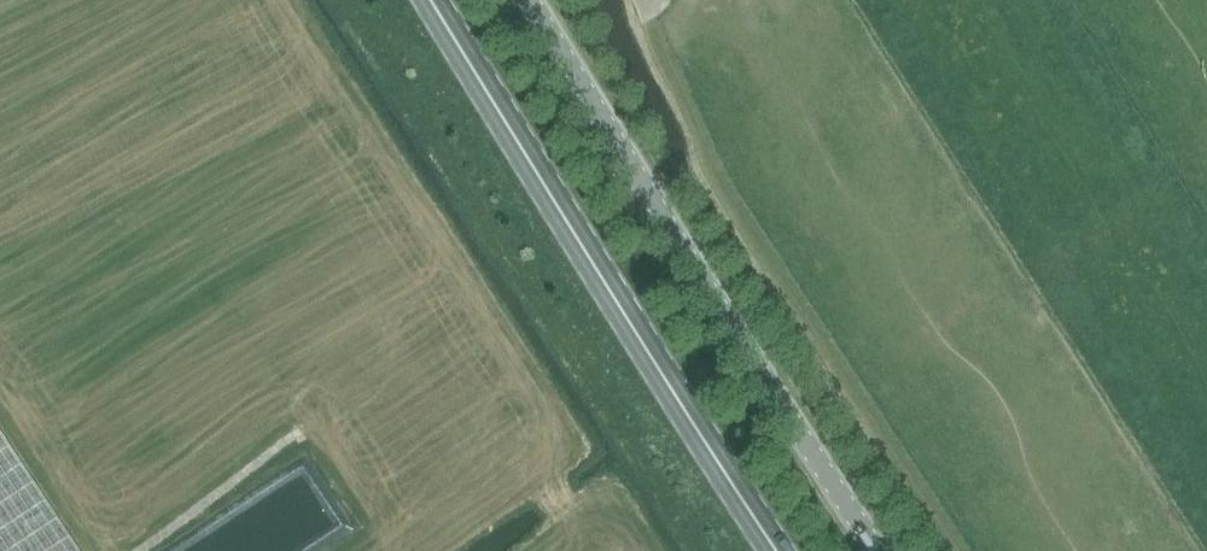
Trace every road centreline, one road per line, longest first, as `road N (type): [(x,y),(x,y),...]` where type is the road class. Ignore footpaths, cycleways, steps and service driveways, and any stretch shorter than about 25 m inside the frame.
road 1 (unclassified): [(887,550),(537,0)]
road 2 (primary): [(780,550),(434,0)]

